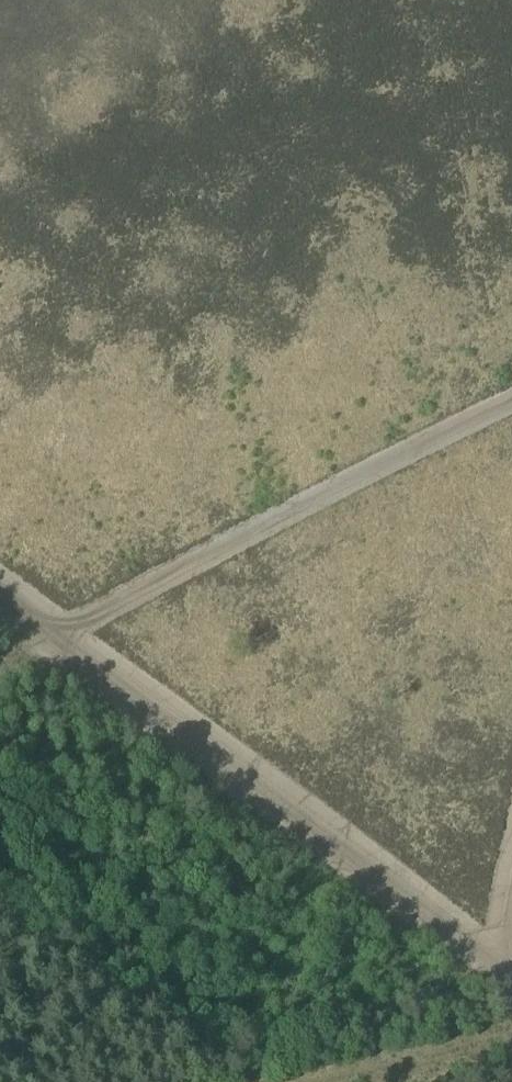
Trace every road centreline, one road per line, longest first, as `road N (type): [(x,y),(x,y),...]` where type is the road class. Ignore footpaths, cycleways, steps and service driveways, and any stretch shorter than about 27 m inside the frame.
road 1 (track): [(511,977),(0,591)]
road 2 (track): [(61,634),(511,404)]
road 3 (track): [(511,1035),(320,1081)]

